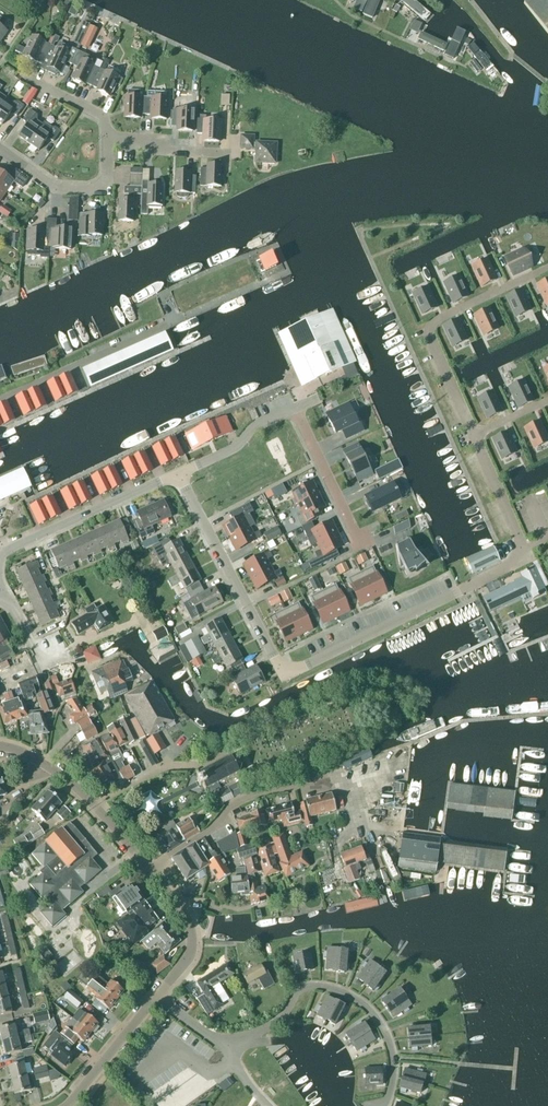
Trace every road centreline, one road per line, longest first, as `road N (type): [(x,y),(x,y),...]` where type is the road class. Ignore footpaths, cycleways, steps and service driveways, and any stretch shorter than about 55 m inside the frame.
road 1 (residential): [(177,475),(288,671),(465,589)]
road 2 (residential): [(379,1105),(393,1077),(390,1046),(369,1011),(335,990),(307,987),(264,1030),(223,1047)]
road 3 (residential): [(472,435),(429,334),(433,322),(547,268)]
road 4 (residential): [(329,783),(234,804),(209,831),(148,868)]
road 5 (residential): [(0,553),(177,475)]
road 6 (residential): [(0,151),(52,187),(94,190),(107,174),(108,140)]
road 7 (residential): [(294,409),(362,549)]
road 8 (residential): [(155,999),(184,964),(191,938),(148,868)]
road 9 (residential): [(229,752),(200,764),(165,767),(95,807)]
road 10 (residential): [(63,1105),(155,999)]
road 11 (residential): [(177,475),(294,409)]
road 12 (residential): [(521,550),(472,435)]
road 13 (residential): [(226,154),(108,140)]

